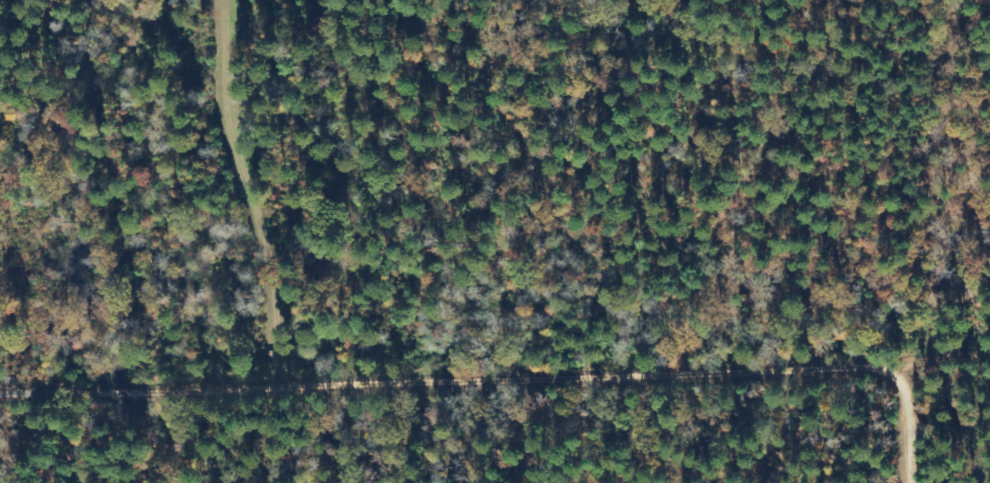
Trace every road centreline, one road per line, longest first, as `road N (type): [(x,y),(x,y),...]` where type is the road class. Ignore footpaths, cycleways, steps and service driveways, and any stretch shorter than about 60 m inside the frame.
road 1 (residential): [(0,383),(989,335)]
road 2 (residential): [(306,367),(287,0)]
road 3 (residential): [(871,342),(875,482)]

